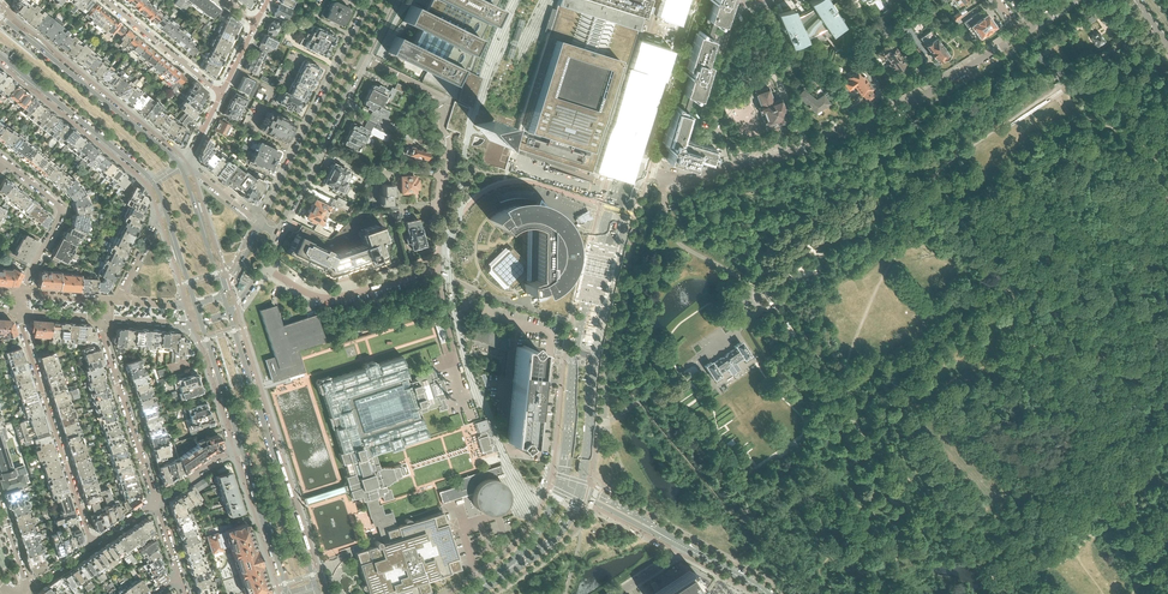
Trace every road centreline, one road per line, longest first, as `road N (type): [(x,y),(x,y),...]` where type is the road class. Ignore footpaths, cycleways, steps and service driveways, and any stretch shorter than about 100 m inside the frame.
road 1 (residential): [(641,169),(686,179),(852,130),(1022,33)]
road 2 (tertiary): [(316,588),(229,312)]
road 3 (residential): [(278,233),(392,0)]
road 4 (residential): [(370,0),(260,224)]
road 5 (residential): [(92,544),(18,311)]
road 6 (tertiary): [(181,168),(0,17)]
road 7 (residential): [(262,265),(311,295),(336,298),(428,269),(441,248)]
road 8 (tertiary): [(0,55),(155,184)]
road 9 (residential): [(155,502),(104,338),(107,318)]
road 10 (secondary): [(597,348),(641,169)]
road 11 (secondary): [(624,164),(577,340)]
road 12 (secondary): [(641,169),(694,0)]
road 13 (secondary): [(672,0),(624,164)]
road 14 (residential): [(4,161),(61,211),(19,296)]
road 15 (tertiary): [(240,445),(287,593)]
road 16 (residential): [(219,94),(106,0)]
road 17 (secondary): [(577,340),(560,482)]
road 18 (secondary): [(582,487),(597,348)]
road 19 (tertiary): [(223,295),(181,168)]
road 20 (tertiary): [(201,321),(240,445)]

